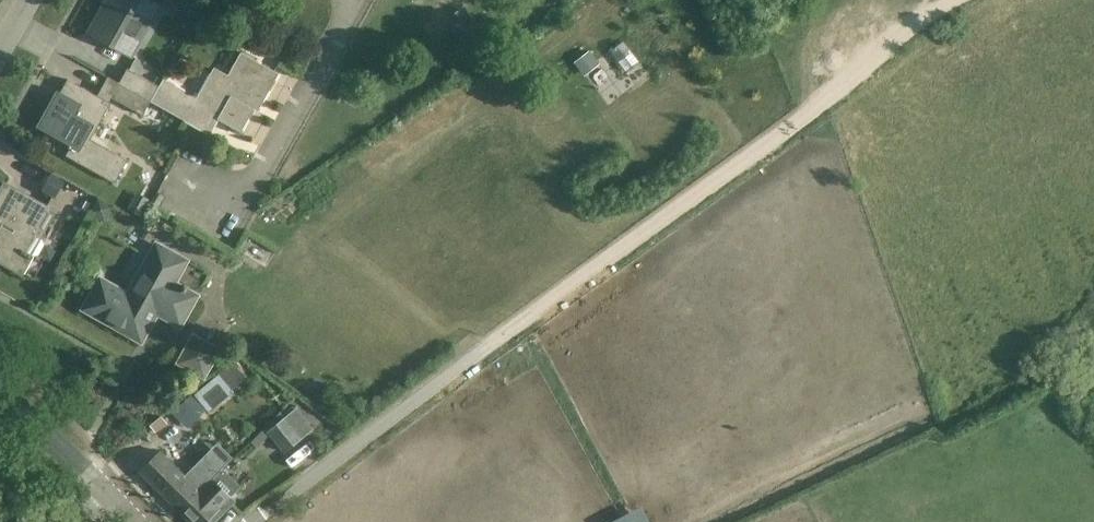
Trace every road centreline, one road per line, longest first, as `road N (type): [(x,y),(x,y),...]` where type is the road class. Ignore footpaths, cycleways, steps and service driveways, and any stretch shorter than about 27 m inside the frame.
road 1 (track): [(957,0),(922,18),(876,61),(499,337)]
road 2 (unclassified): [(499,337),(252,521)]
road 3 (residential): [(239,210),(358,0)]
road 4 (tertiary): [(107,495),(0,390)]

